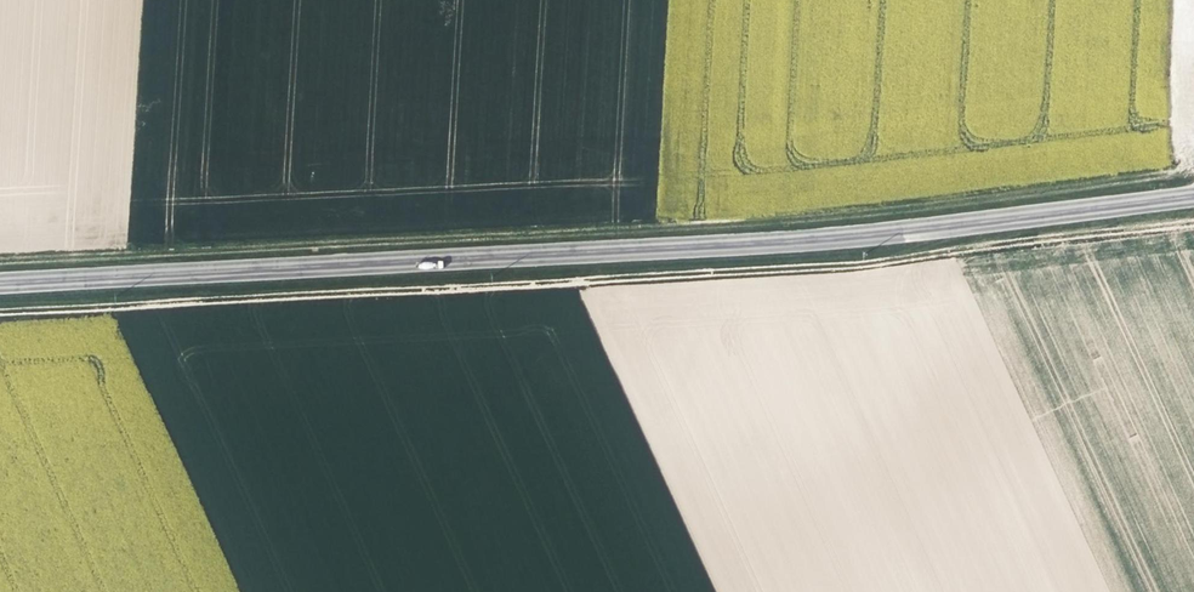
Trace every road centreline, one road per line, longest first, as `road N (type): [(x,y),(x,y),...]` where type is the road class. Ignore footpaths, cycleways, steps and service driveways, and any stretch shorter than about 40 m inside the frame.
road 1 (track): [(0,312),(865,266),(1193,224)]
road 2 (secondary): [(0,278),(862,232),(1193,192)]

